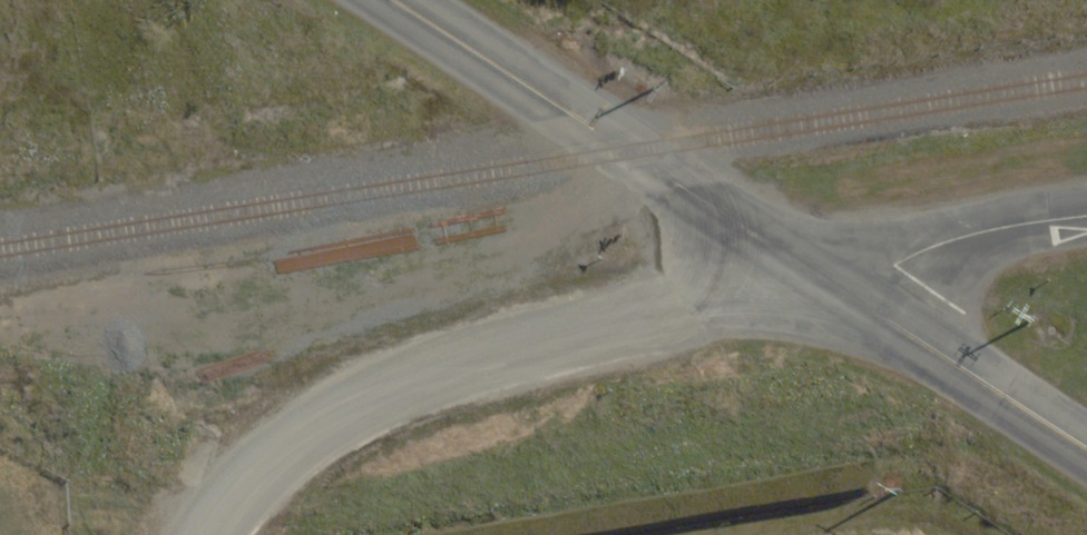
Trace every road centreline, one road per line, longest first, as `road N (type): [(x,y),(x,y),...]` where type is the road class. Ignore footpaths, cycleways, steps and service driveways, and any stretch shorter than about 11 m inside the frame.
road 1 (residential): [(210,534),(234,499),(293,444),(378,392),(503,348),(832,288)]
road 2 (unclassified): [(390,0),(832,288)]
road 3 (unclassified): [(832,288),(1086,451)]
road 4 (residential): [(832,288),(947,240),(1086,214)]

